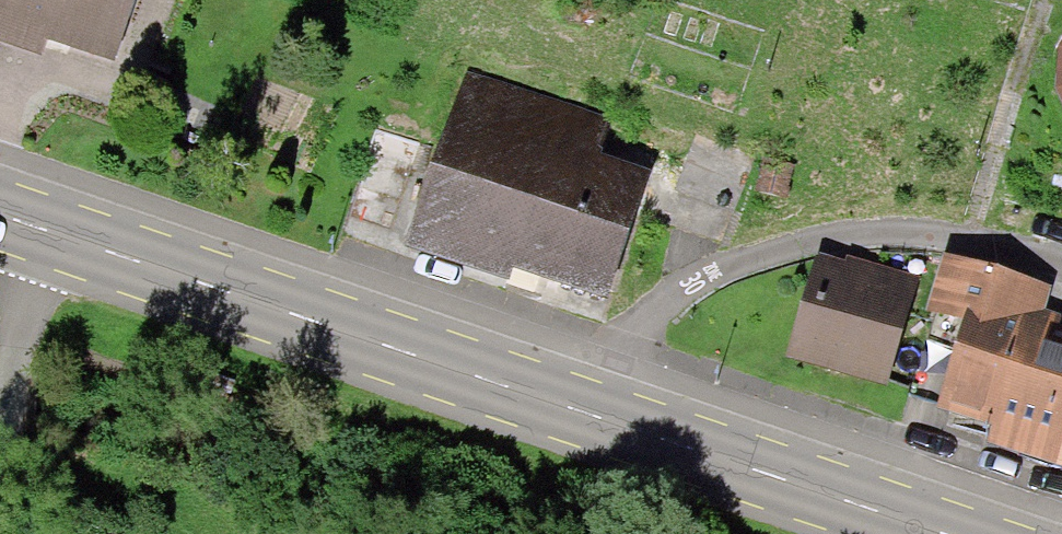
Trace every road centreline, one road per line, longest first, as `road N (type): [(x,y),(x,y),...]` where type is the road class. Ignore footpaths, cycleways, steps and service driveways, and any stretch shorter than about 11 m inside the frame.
road 1 (primary): [(0,215),(594,416)]
road 2 (residential): [(594,416),(628,344),(687,281),(771,252),(968,233),(1061,261)]
road 3 (primary): [(594,416),(950,533)]
road 4 (track): [(50,231),(14,337),(0,446)]

